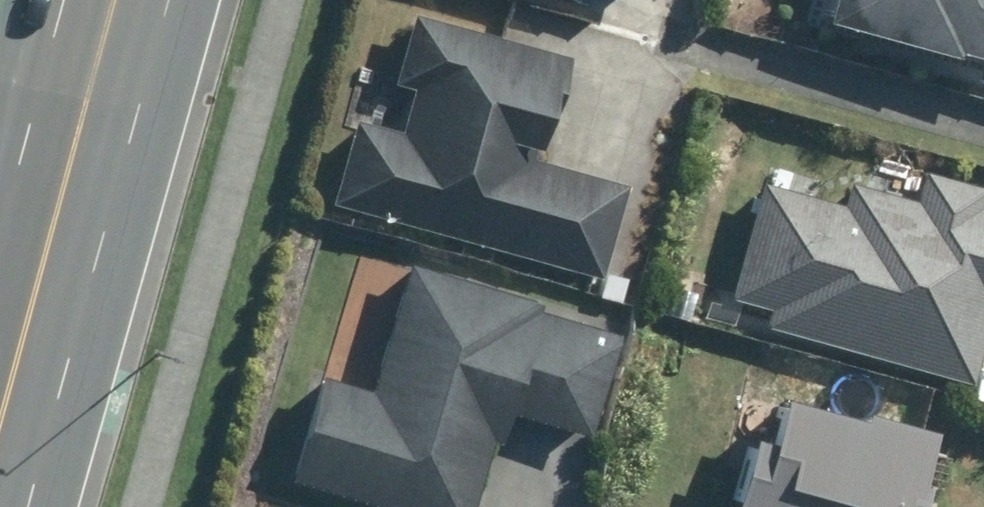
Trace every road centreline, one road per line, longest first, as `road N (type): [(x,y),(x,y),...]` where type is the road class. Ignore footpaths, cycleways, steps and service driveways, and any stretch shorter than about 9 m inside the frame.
road 1 (secondary): [(109,0),(39,250)]
road 2 (secondary): [(39,250),(23,0)]
road 3 (secondary): [(39,250),(0,405)]

